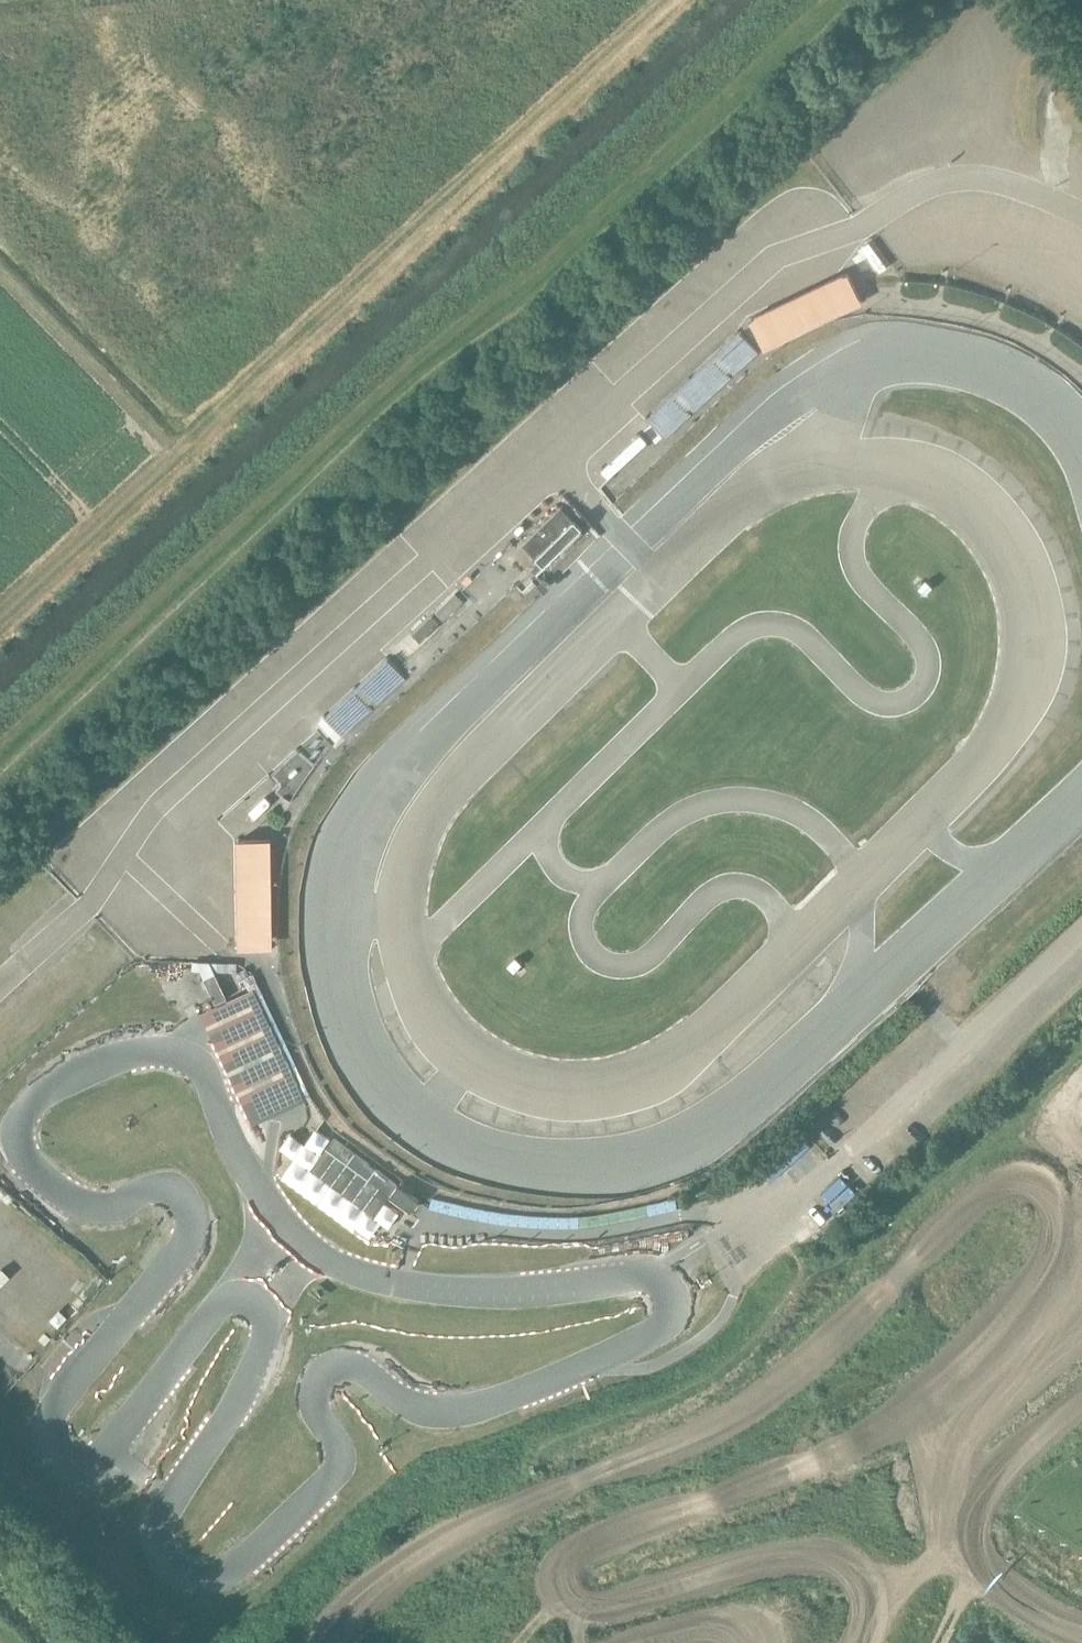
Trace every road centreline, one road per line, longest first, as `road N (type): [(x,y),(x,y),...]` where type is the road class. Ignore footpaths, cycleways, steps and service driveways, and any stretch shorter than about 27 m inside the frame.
road 1 (track): [(1081,1087),(940,1222),(941,1240),(980,1296),(974,1346),(878,1454),(841,1477),(797,1477),(762,1459)]

